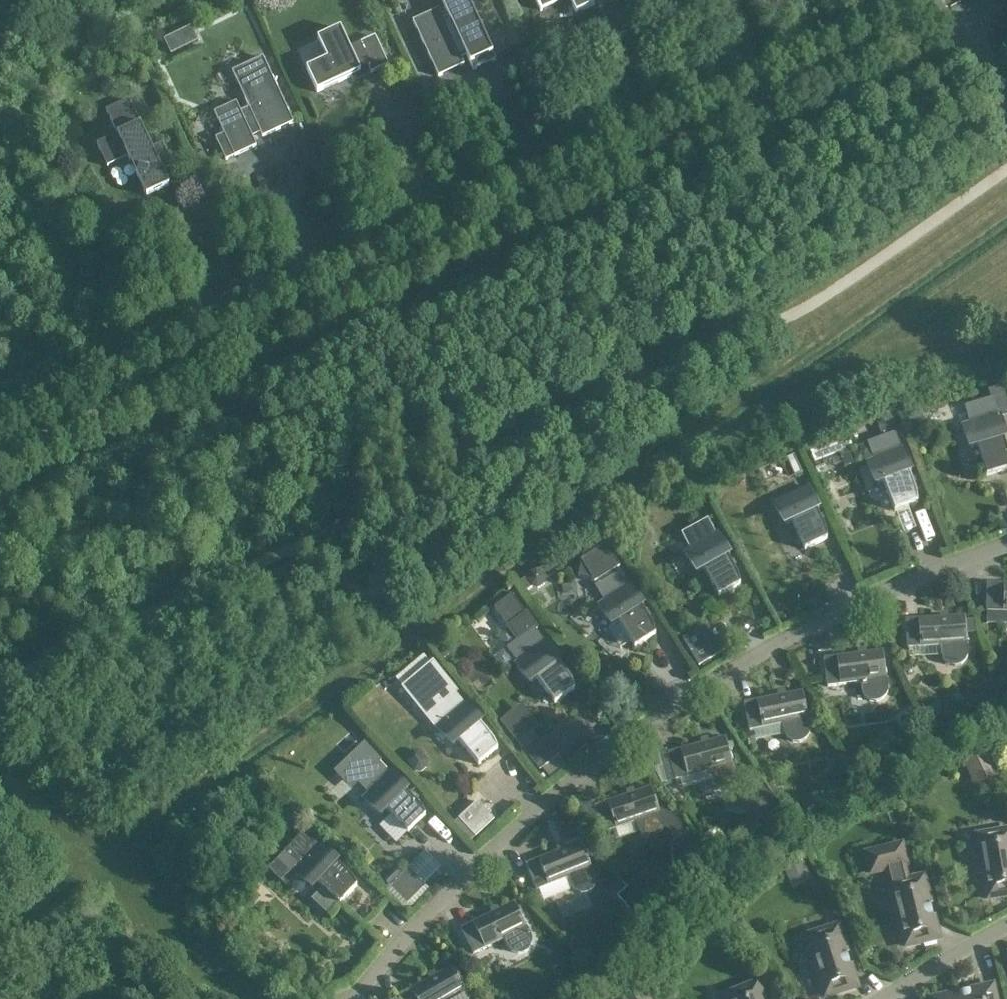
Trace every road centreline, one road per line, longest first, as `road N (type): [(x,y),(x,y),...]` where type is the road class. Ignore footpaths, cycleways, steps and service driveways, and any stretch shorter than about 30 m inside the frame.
road 1 (tertiary): [(0,455),(961,18)]
road 2 (residential): [(354,998),(459,890),(656,718),(776,641),(1006,545)]
road 3 (residential): [(891,998),(1006,928)]

